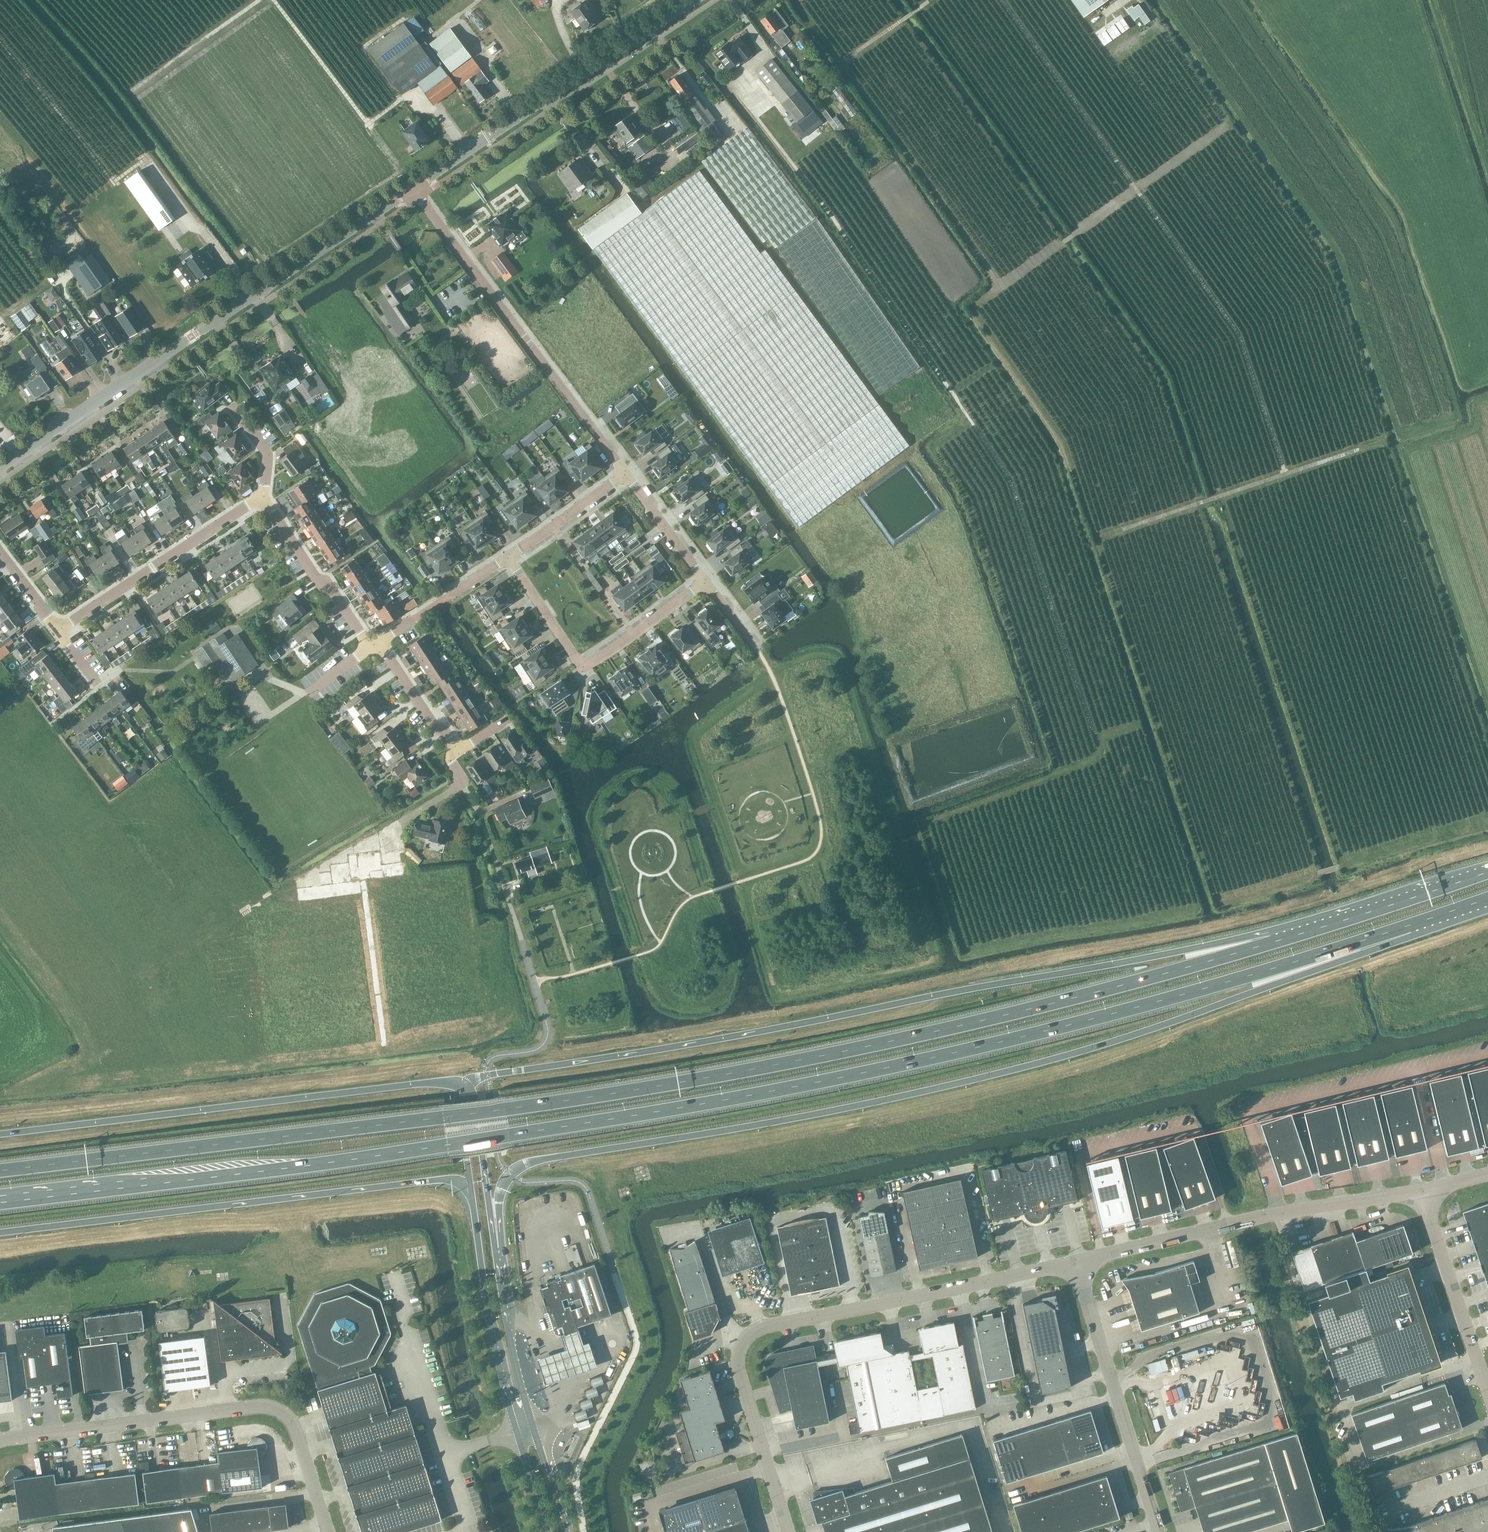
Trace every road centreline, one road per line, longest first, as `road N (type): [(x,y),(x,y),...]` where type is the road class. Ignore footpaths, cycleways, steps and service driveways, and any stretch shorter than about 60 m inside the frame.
road 1 (trunk): [(0,1199),(447,1143),(865,1072),(1085,1021),(1408,926)]
road 2 (trunk): [(1272,943),(1019,1011),(777,1063),(0,1170)]
road 3 (trunk): [(494,1216),(505,1181),(530,1163),(799,1118),(1022,1069),(1374,949),(1408,926)]
road 4 (trunk): [(1272,943),(1214,946),(497,1073),(466,1088)]
road 5 (unclassified): [(789,1531),(738,1364),(752,1334),(1074,1262)]
road 6 (tertiary): [(0,467),(414,188)]
road 7 (trunk): [(0,1233),(437,1181),(459,1182),(473,1200)]
road 8 (trunk): [(466,1088),(434,1082),(0,1135)]
road 9 (unclassified): [(327,1531),(294,1425),(269,1407),(0,1440)]
road 10 (residential): [(414,188),(625,473)]
road 11 (unclassified): [(1074,1262),(1281,1212),(1420,1191)]
road 12 (secondary): [(473,1200),(503,1375),(550,1531)]
road 13 (tertiary): [(414,188),(695,0)]
road 14 (secondary): [(566,1531),(512,1348),(494,1216)]
road 15 (unclassified): [(1158,1531),(1074,1262)]
road 16 (residential): [(509,557),(583,665),(706,581)]
road 17 (residential): [(59,630),(262,496)]
road 18 (trunk): [(1487,873),(1272,943)]
road 19 (unclassified): [(1487,1392),(1420,1191)]
road 20 (residential): [(370,647),(262,496)]
road 21 (residential): [(512,908),(483,821),(451,761),(458,751)]
road 22 (residential): [(509,557),(625,473)]
road 23 (residential): [(458,751),(378,642)]
road 24 (residential): [(625,473),(706,581)]
road 25 (secondary): [(494,1216),(466,1088)]

